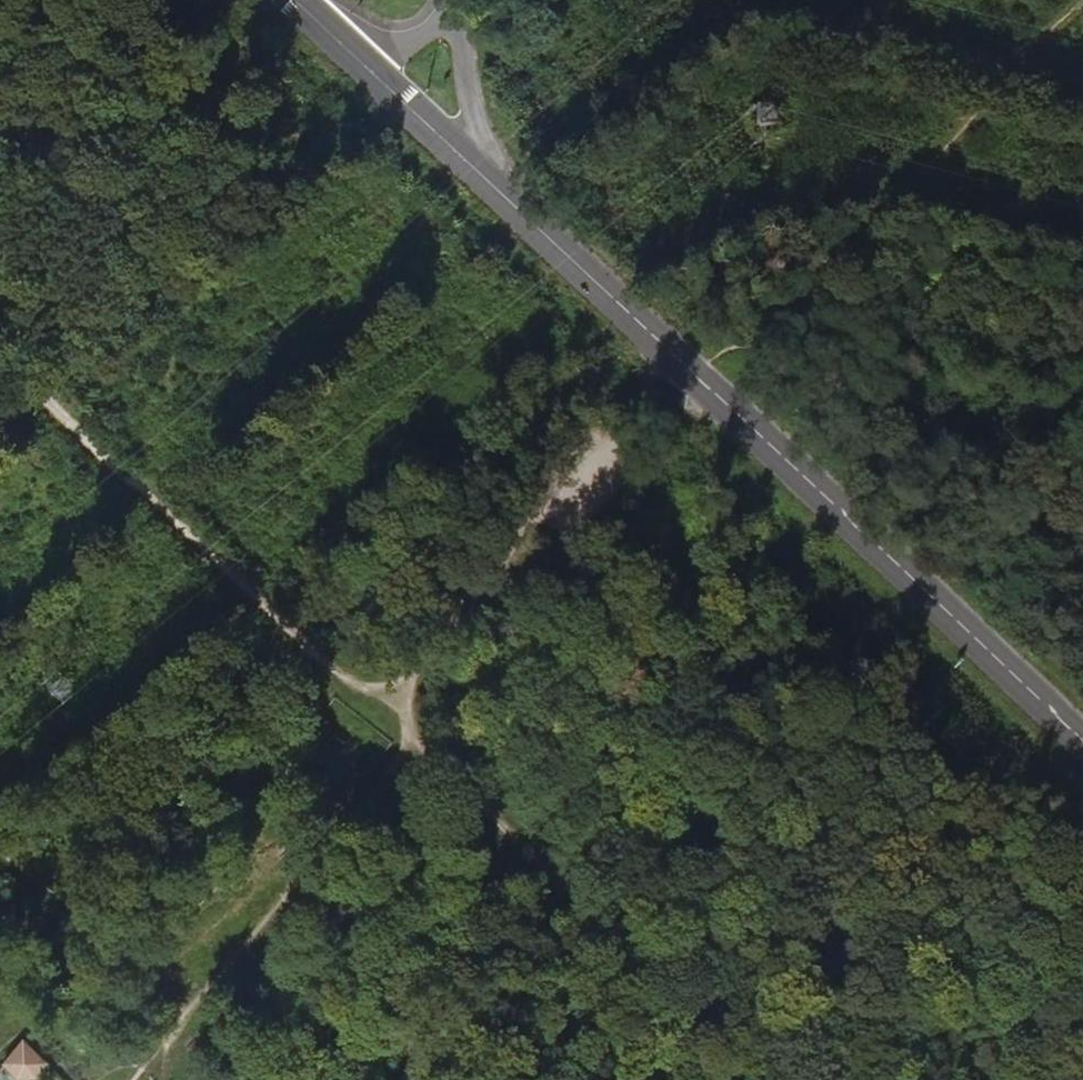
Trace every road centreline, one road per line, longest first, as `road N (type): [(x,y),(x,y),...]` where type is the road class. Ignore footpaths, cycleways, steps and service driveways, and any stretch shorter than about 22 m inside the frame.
road 1 (track): [(401,686),(580,529),(809,297),(1073,0)]
road 2 (primary): [(1082,749),(452,154)]
road 3 (track): [(401,686),(799,1079)]
road 4 (track): [(0,358),(193,540),(401,686)]
road 5 (primary): [(452,154),(286,0)]
road 6 (residential): [(448,0),(452,154)]

